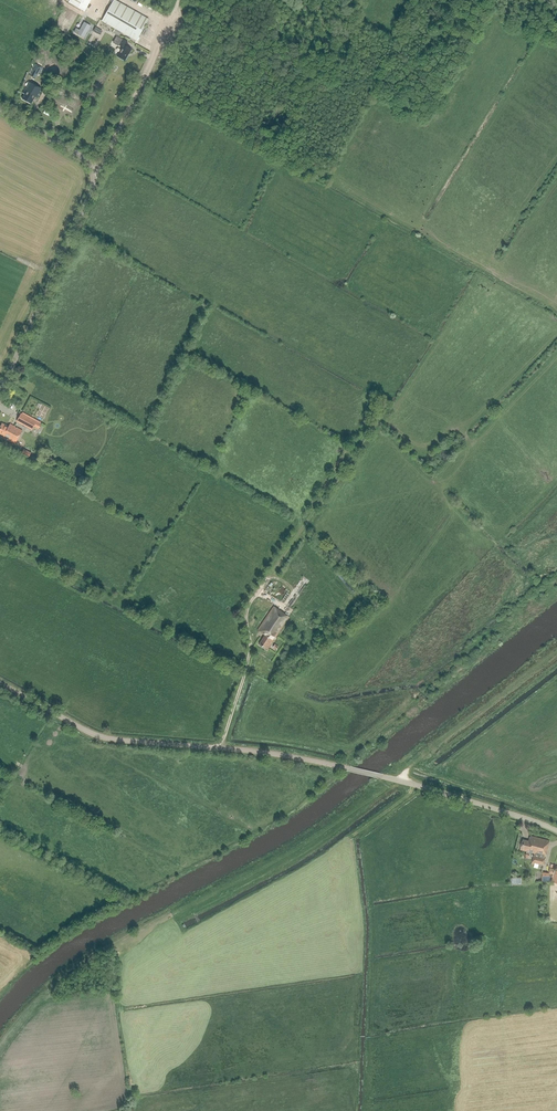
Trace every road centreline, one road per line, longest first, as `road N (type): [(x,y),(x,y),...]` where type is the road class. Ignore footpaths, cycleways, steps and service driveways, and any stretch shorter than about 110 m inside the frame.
road 1 (unclassified): [(556,830),(349,768),(97,735),(0,683)]
road 2 (track): [(220,748),(251,643),(248,607),(371,424)]
road 3 (tertiary): [(0,392),(94,178),(88,161),(0,109)]
road 4 (track): [(92,168),(102,162),(178,0)]

